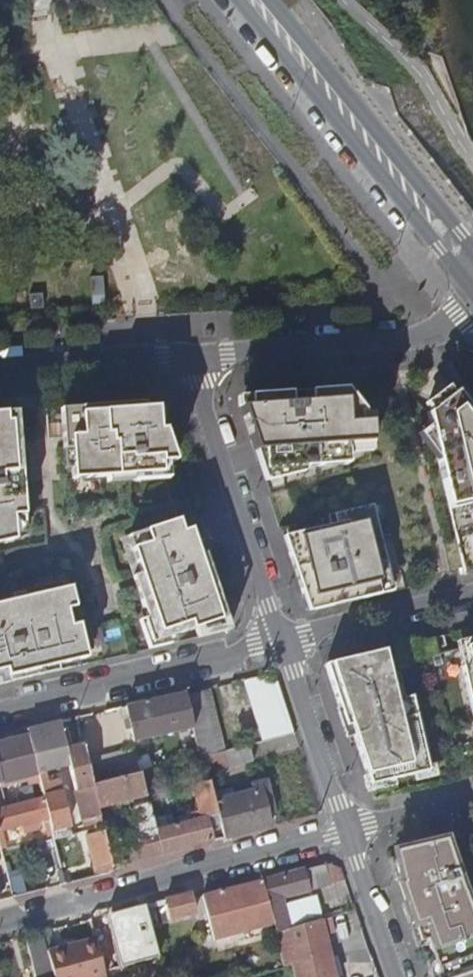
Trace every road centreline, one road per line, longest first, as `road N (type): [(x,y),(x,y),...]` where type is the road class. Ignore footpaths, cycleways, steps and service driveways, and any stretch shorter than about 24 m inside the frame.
road 1 (residential): [(348,834),(0,923)]
road 2 (secondary): [(472,269),(254,0)]
road 3 (unclassified): [(281,639),(193,353)]
road 4 (residential): [(0,712),(281,639)]
road 5 (tertiary): [(472,307),(431,333),(397,340),(193,353)]
road 6 (unclassified): [(348,834),(281,639)]
road 7 (residential): [(281,639),(472,595)]
road 8 (tertiary): [(193,353),(0,364)]
road 9 (unclassified): [(397,976),(348,834)]
road 10 (residential): [(472,802),(348,834)]

